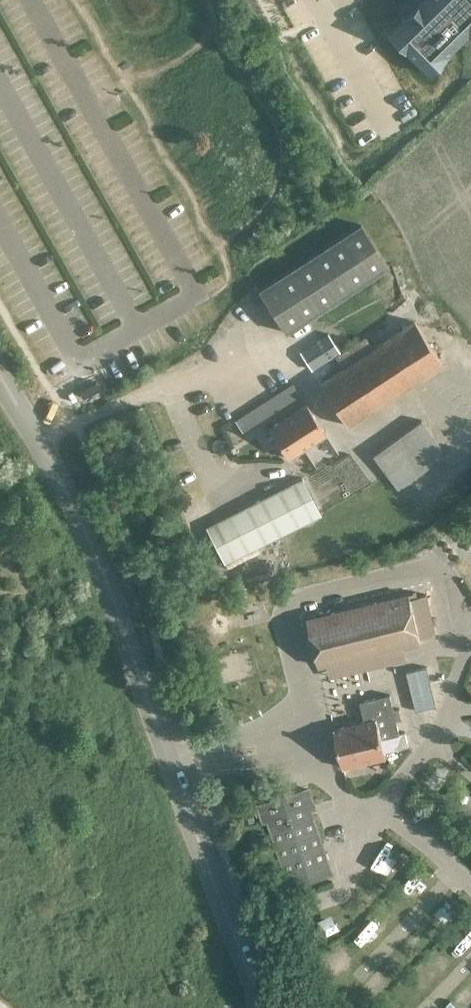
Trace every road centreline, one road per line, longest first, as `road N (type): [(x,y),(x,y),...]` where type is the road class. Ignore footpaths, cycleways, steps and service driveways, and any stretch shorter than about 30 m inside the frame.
road 1 (unclassified): [(265,1007),(82,531),(0,378)]

